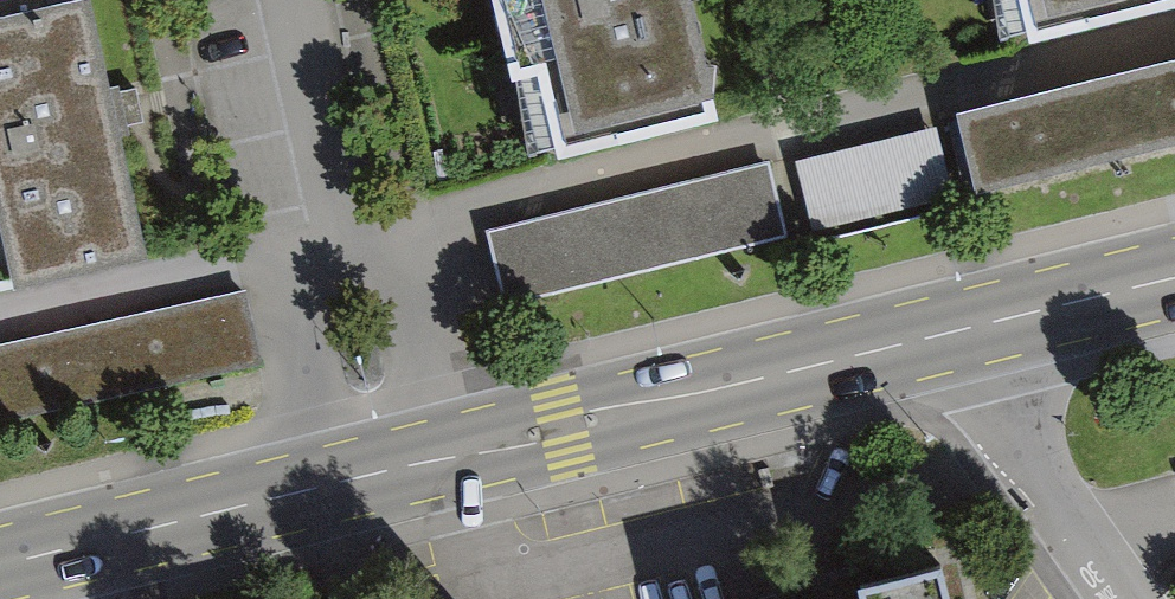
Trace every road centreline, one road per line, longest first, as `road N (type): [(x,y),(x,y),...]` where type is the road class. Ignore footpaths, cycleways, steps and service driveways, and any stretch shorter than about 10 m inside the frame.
road 1 (primary): [(982,325),(435,462)]
road 2 (residential): [(435,462),(397,283),(351,239),(301,0)]
road 3 (primary): [(435,462),(0,569)]
road 4 (residential): [(982,325),(1030,452),(1127,598)]
road 5 (primary): [(1174,279),(982,325)]

